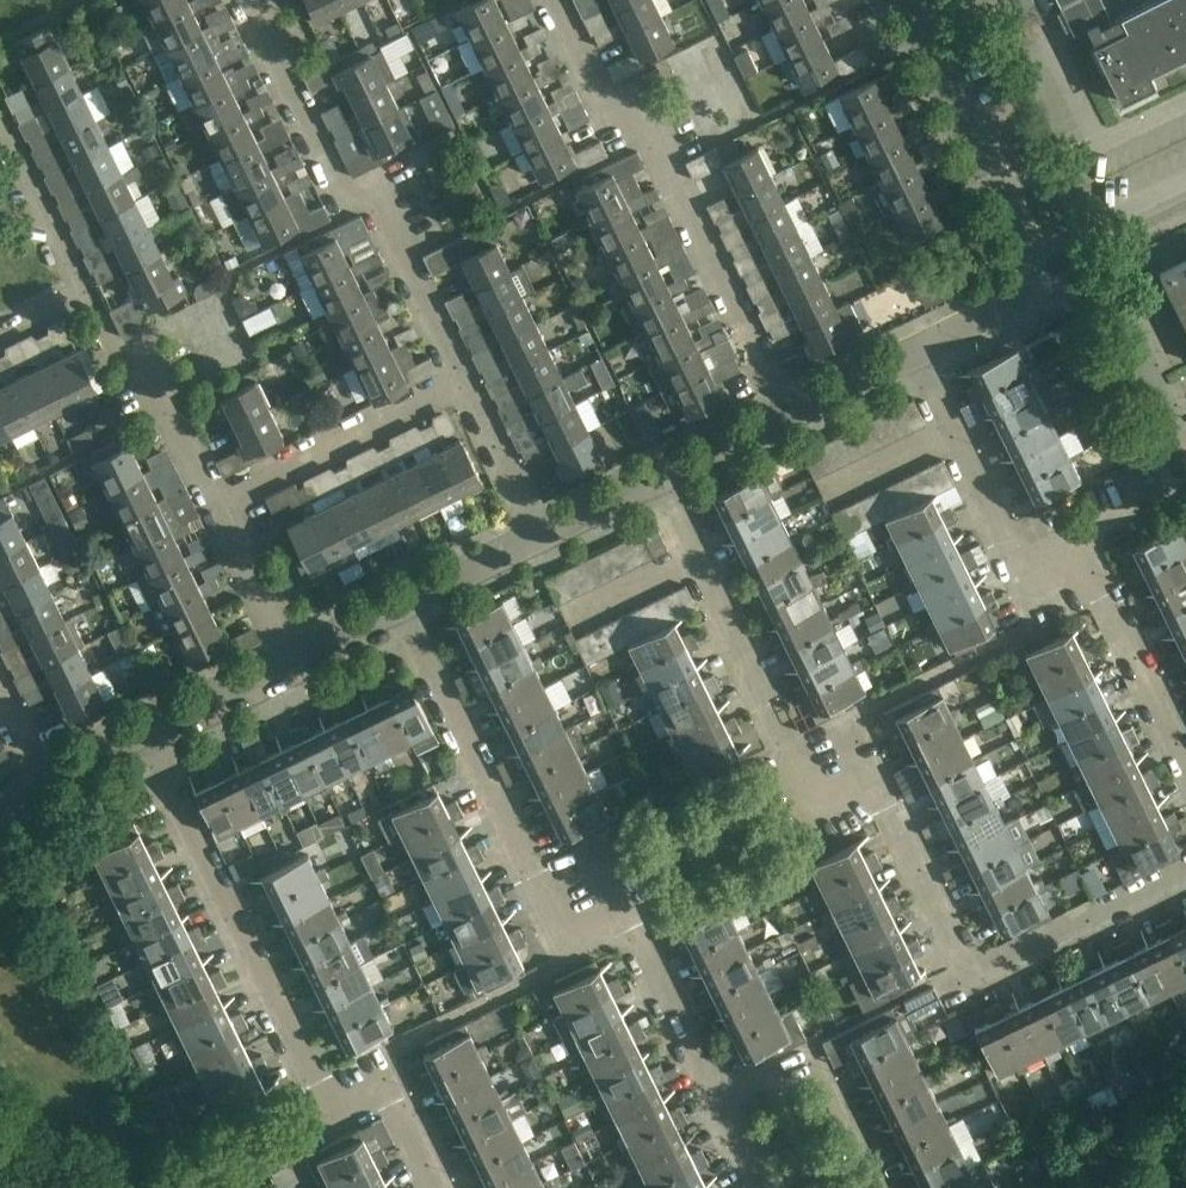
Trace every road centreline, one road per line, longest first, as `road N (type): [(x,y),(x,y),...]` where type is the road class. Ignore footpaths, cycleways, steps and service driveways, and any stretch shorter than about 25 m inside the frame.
road 1 (residential): [(1185,878),(994,971),(974,972),(959,961),(886,807),(785,747),(663,478)]
road 2 (residential): [(717,1100),(634,929),(535,874),(404,600)]
road 3 (residential): [(143,725),(312,1084),(389,1104),(432,1187)]
road 4 (residential): [(1185,770),(1105,596),(1009,539),(917,352)]
road 5 (residential): [(786,414),(658,147),(622,130),(557,0)]
road 6 (residential): [(462,380),(374,205),(336,186),(250,0)]
road 7 (unclassified): [(917,352),(1000,314),(1019,290),(1028,258),(1020,225),(909,0)]
road 8 (residential): [(216,499),(462,380)]
road 9 (residential): [(216,499),(154,383),(113,340),(83,287)]
road 10 (residential): [(835,1187),(780,1069),(717,1100)]
road 11 (residential): [(83,287),(0,108)]
road 12 (residential): [(540,534),(462,380)]
road 13 (residential): [(292,653),(216,499)]
road 14 (unclassified): [(143,725),(292,653)]
road 15 (unclassified): [(404,600),(540,534)]
road 16 (unclassified): [(786,414),(917,352)]
road 17 (unclassified): [(663,478),(786,414)]
road 18 (unclassified): [(540,534),(663,478)]
road 19 (unclassified): [(292,653),(404,600)]

